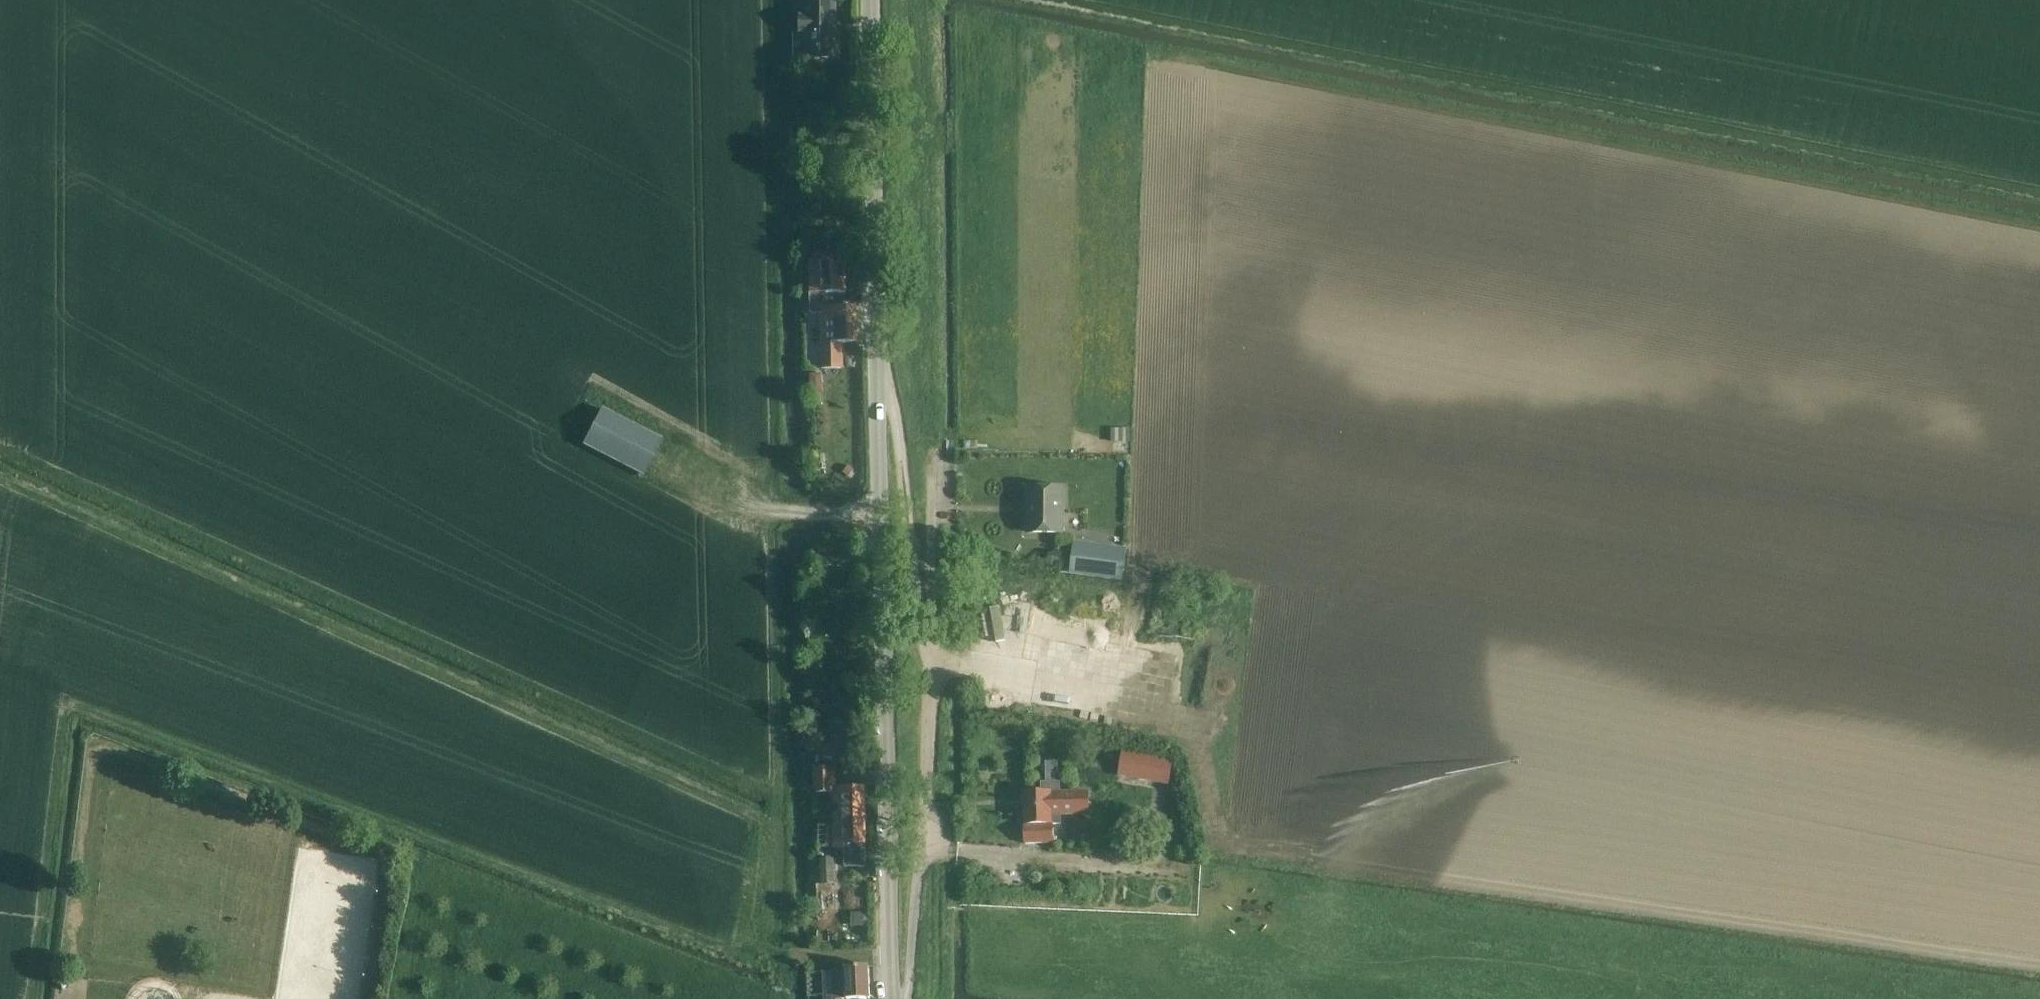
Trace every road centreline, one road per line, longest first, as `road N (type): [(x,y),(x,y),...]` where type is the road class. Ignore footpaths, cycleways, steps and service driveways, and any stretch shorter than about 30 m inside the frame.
road 1 (track): [(929,678),(1192,728),(1216,844),(2039,962)]
road 2 (unclassified): [(891,998),(869,0)]
road 3 (track): [(1158,52),(2039,227)]
road 4 (track): [(662,469),(762,510),(880,514)]

